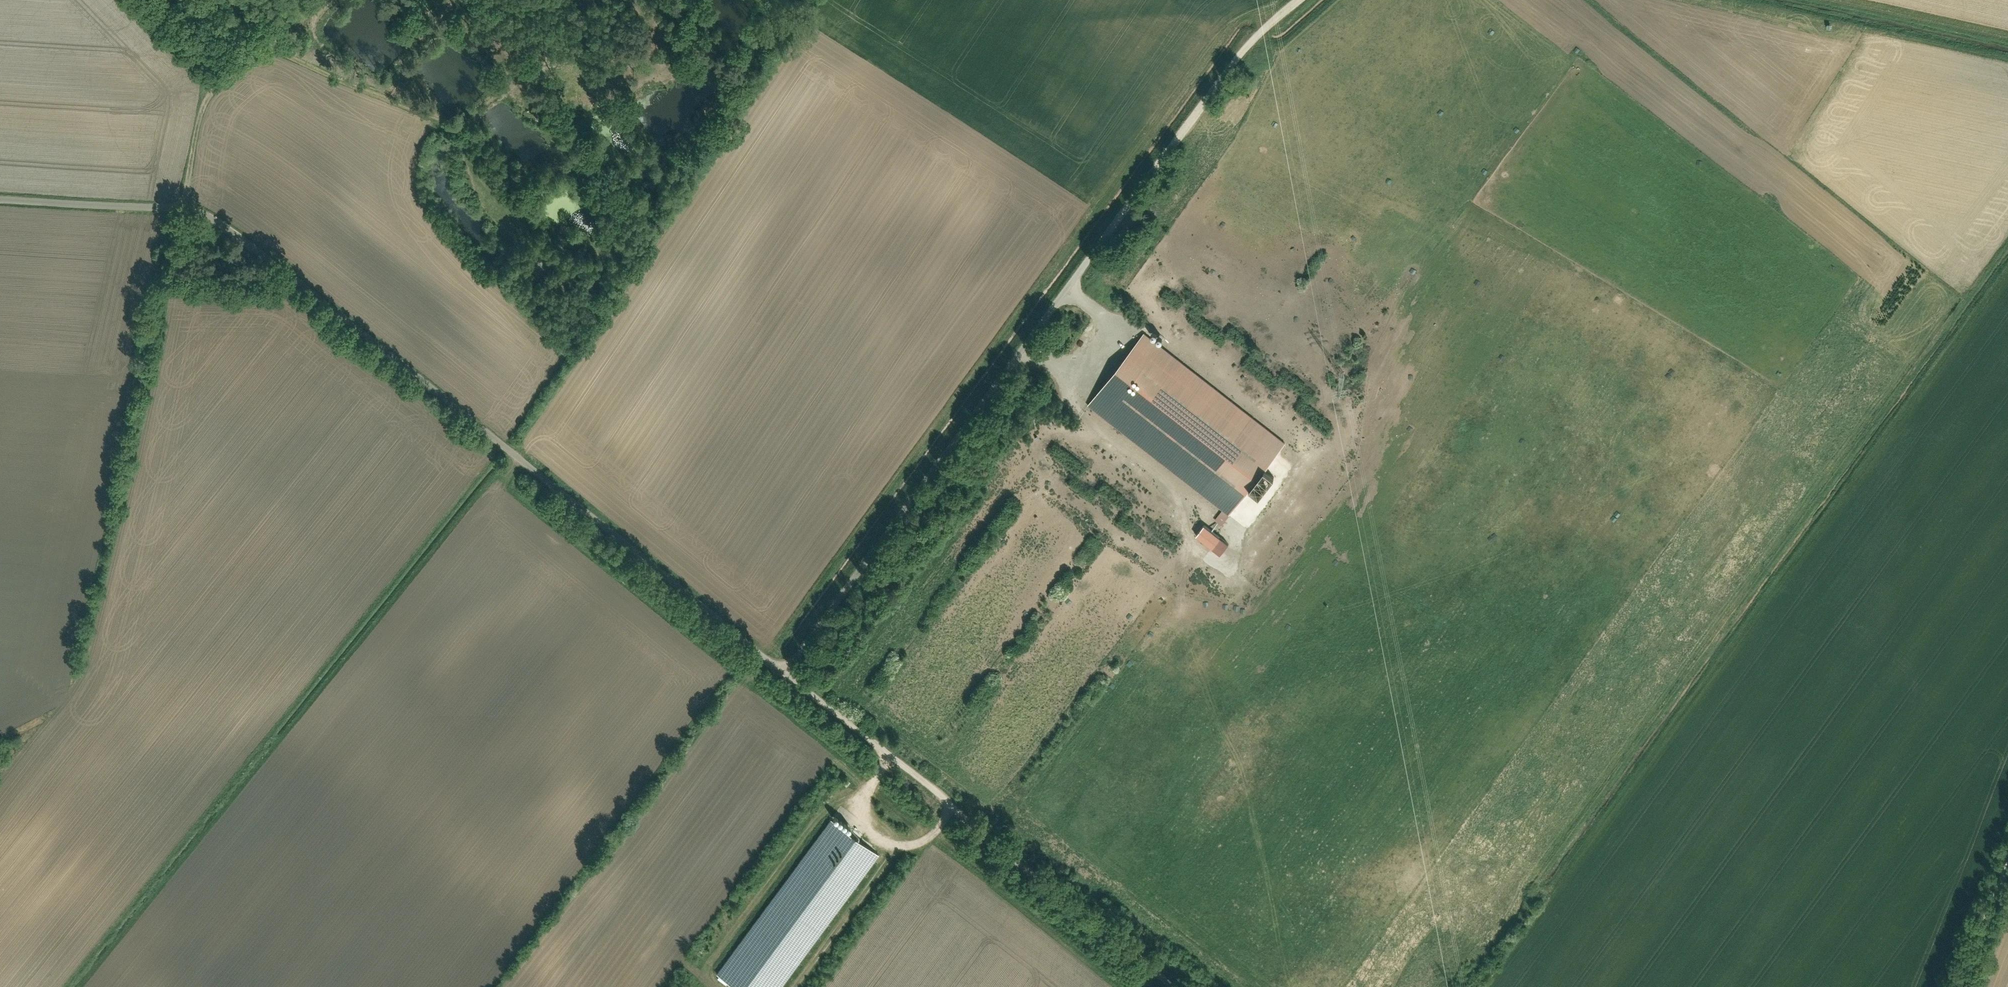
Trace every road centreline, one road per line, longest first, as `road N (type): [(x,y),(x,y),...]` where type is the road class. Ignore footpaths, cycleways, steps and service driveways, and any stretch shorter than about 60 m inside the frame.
road 1 (track): [(0,200),(182,208),(226,226),(1174,986)]
road 2 (track): [(784,671),(1235,61),(1302,0)]
road 3 (track): [(182,208),(204,113),(253,48),(291,47),(452,123)]
road 4 (track): [(1961,986),(2007,869)]

